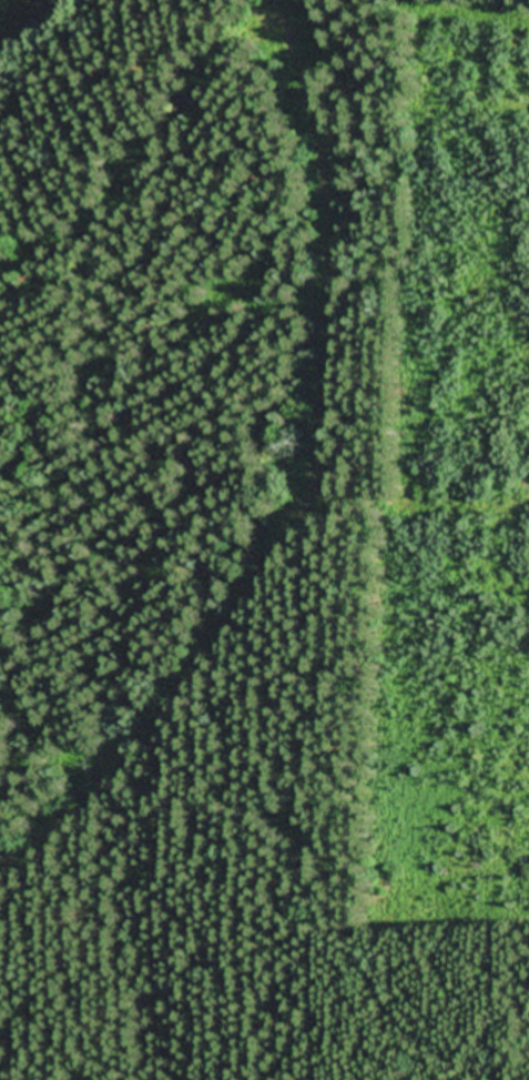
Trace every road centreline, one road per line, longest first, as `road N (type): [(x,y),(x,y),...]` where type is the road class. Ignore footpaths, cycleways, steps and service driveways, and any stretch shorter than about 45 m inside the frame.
road 1 (residential): [(0,833),(57,790),(192,655),(306,404),(306,168),(257,0)]
road 2 (residential): [(465,1000),(386,1025),(266,852),(180,810),(96,750)]
road 3 (residential): [(528,507),(378,499),(289,442)]
road 4 (residential): [(383,0),(367,13),(271,47)]

